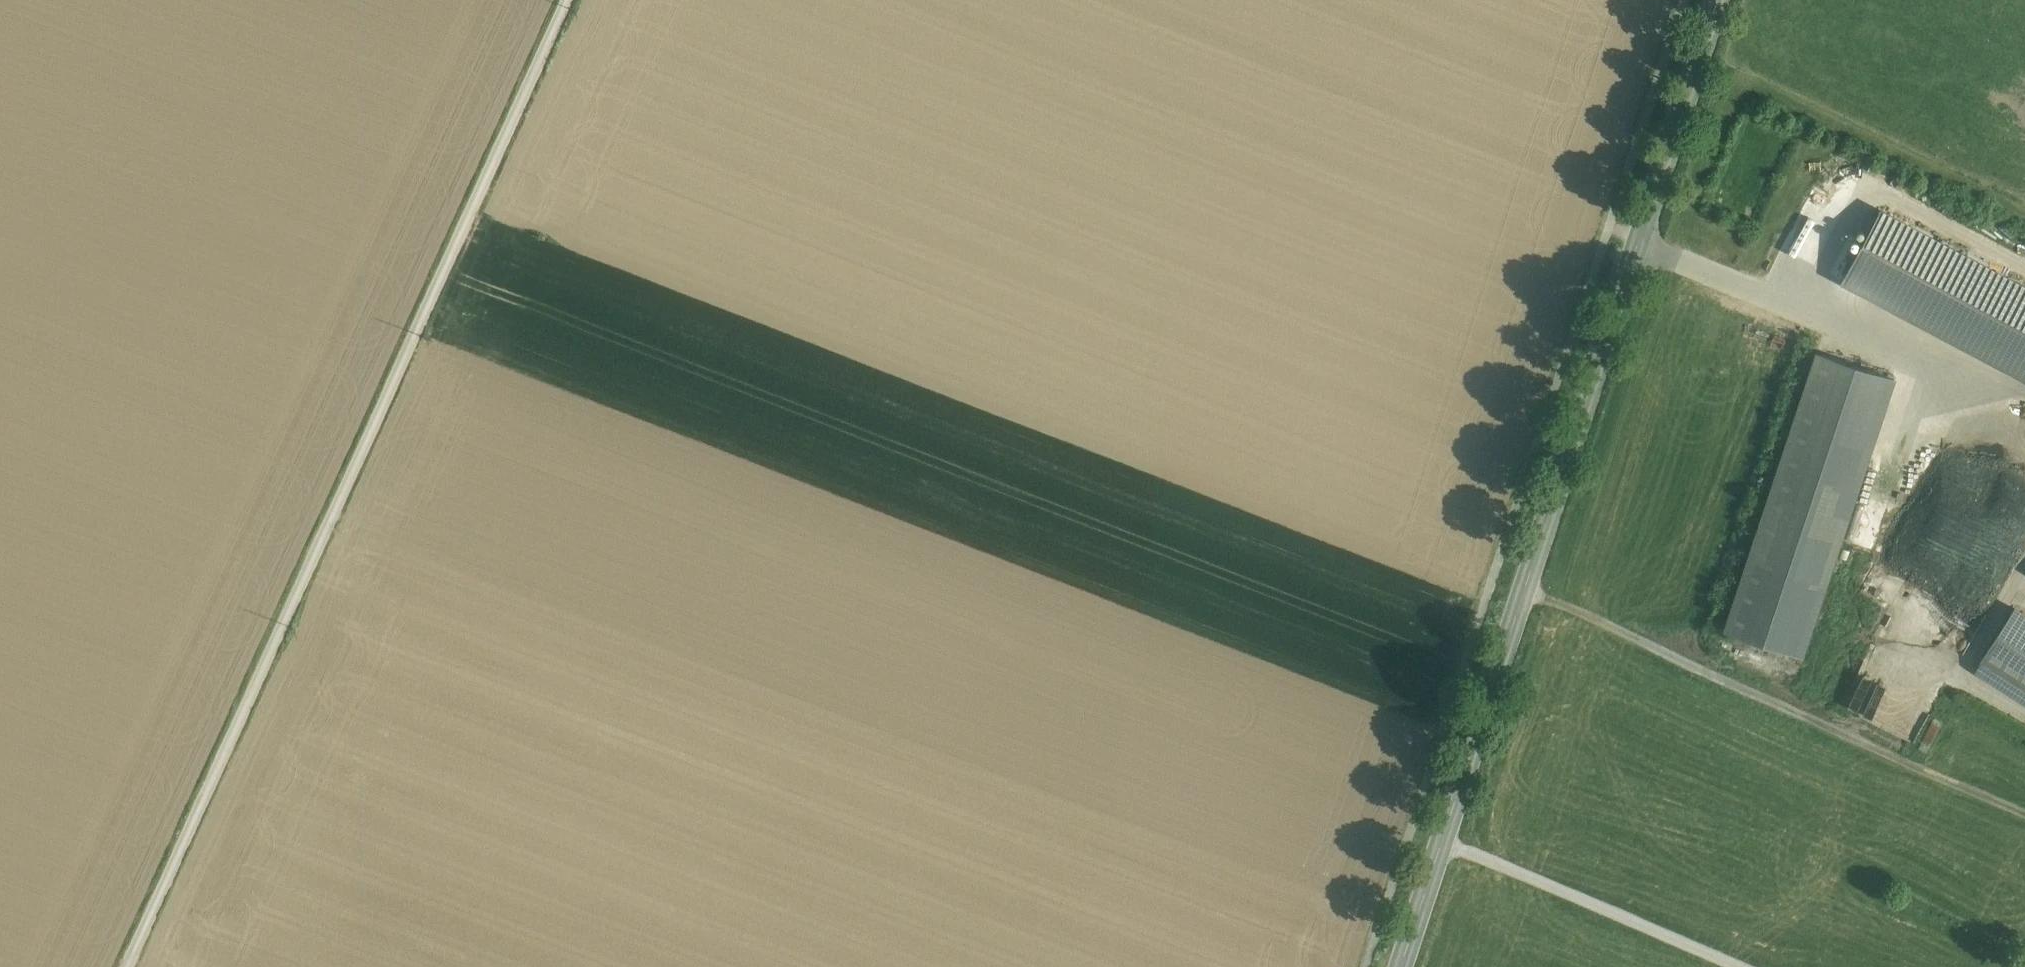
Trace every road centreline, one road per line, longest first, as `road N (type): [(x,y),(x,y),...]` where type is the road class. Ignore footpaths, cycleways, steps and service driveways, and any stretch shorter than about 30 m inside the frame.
road 1 (residential): [(127,966),(567,0)]
road 2 (secondary): [(1401,966),(1721,0)]

